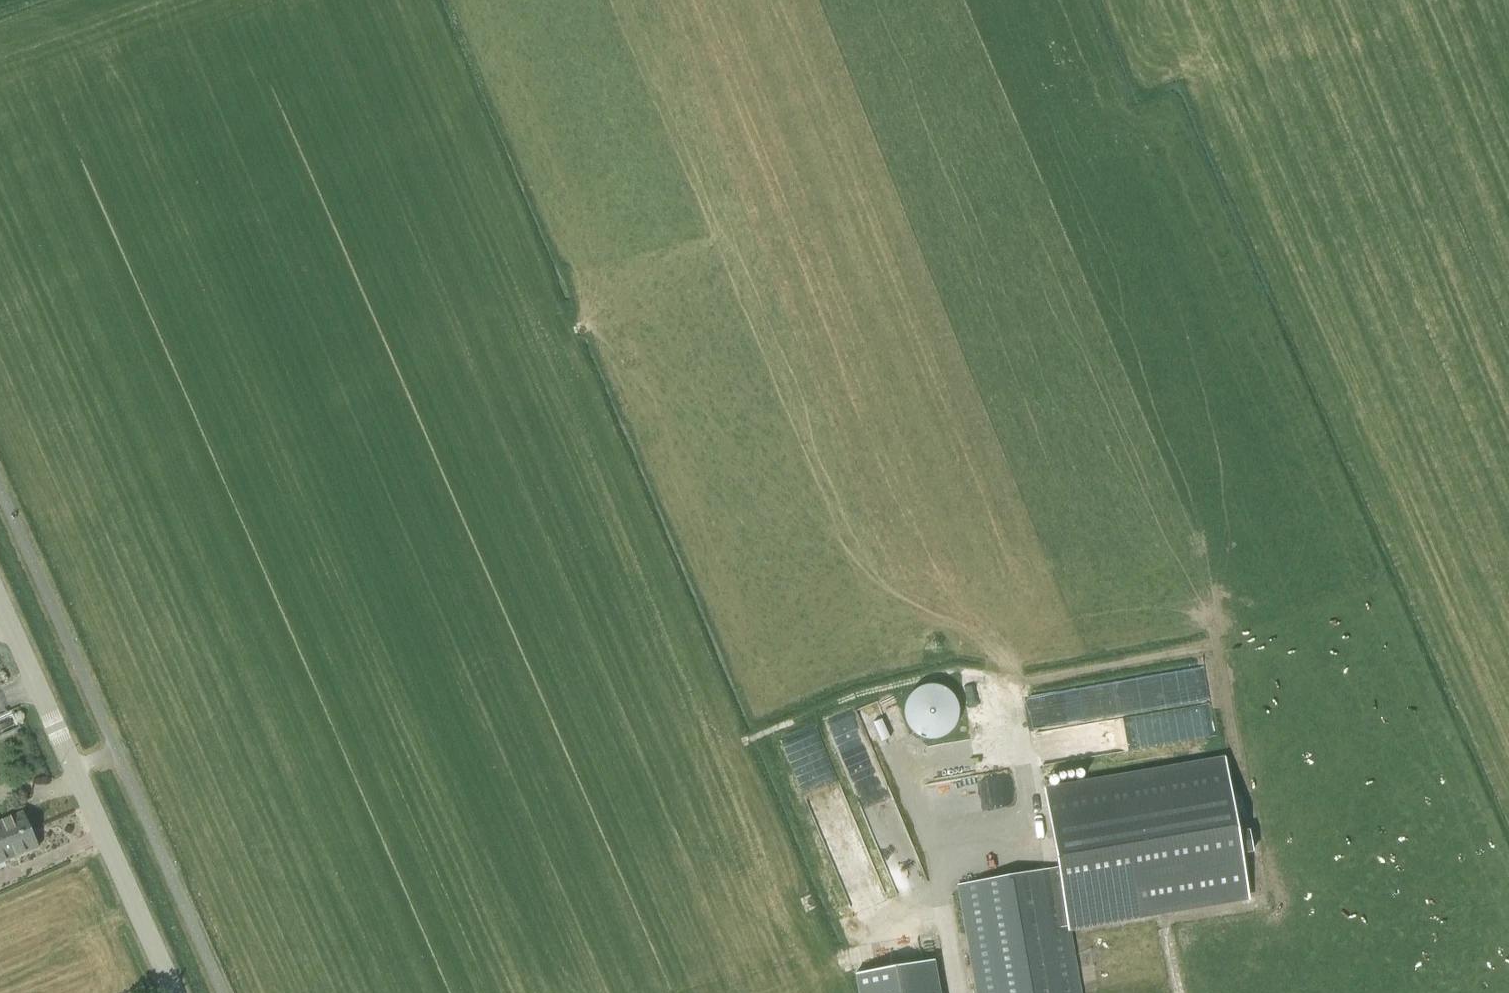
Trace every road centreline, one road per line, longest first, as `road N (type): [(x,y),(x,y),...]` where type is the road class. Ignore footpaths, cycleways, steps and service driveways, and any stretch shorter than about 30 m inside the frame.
road 1 (tertiary): [(175,992),(0,602)]

